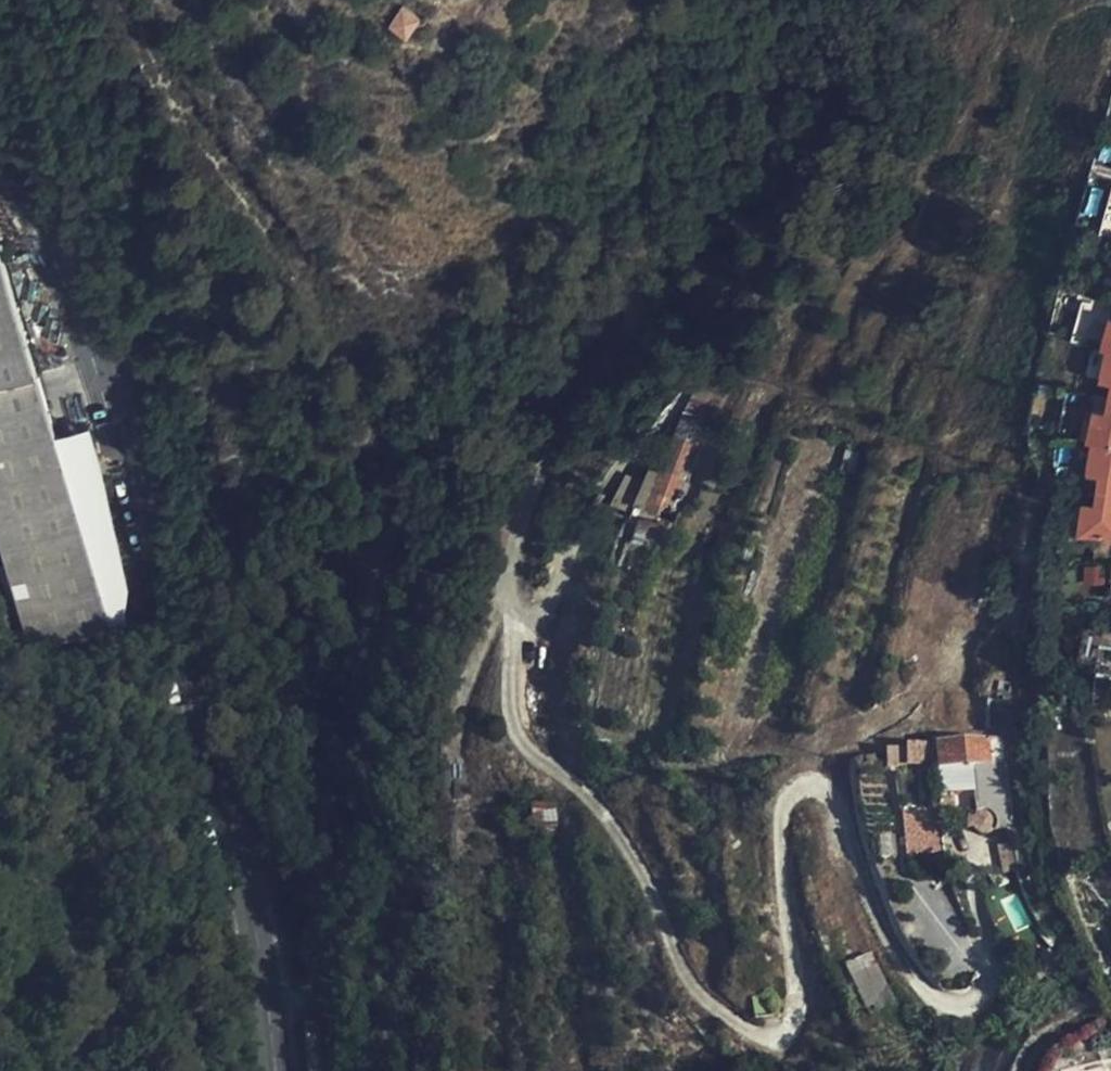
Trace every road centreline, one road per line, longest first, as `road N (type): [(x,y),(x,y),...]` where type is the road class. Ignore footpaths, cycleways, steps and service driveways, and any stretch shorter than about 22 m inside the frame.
road 1 (secondary): [(279,1070),(243,858),(106,350),(46,225),(0,166)]

